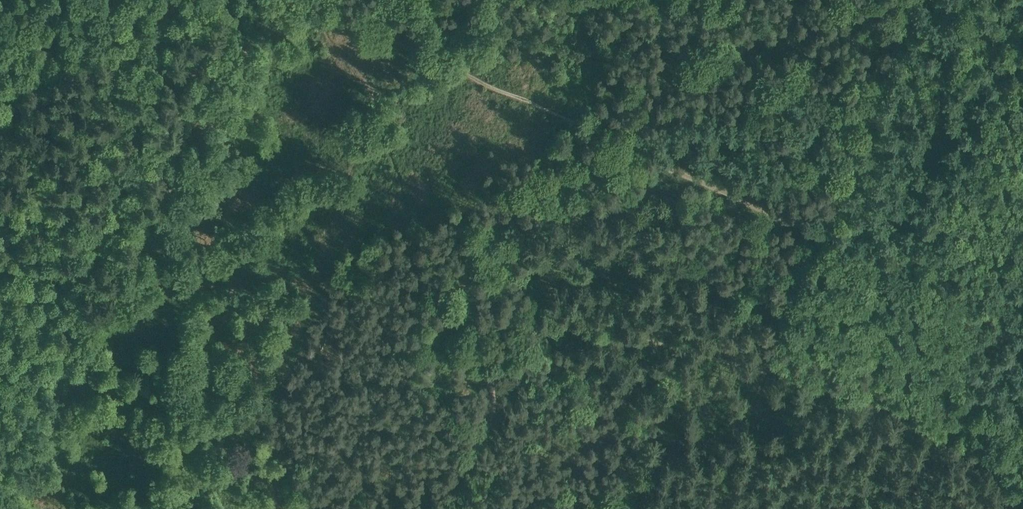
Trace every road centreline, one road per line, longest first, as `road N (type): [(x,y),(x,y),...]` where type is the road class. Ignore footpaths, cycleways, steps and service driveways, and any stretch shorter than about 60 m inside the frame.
road 1 (track): [(665,137),(652,163),(585,200),(568,219),(562,232),(571,273),(591,292),(770,342)]
road 2 (track): [(637,125),(337,0)]
road 3 (track): [(770,342),(853,368),(941,415),(1022,479)]
road 4 (track): [(420,508),(489,382),(493,361),(477,283)]
road 5 (track): [(909,0),(827,196)]
road 6 (track): [(224,0),(200,62),(199,103),(173,124),(148,174)]
road 7 (track): [(827,196),(770,342)]

